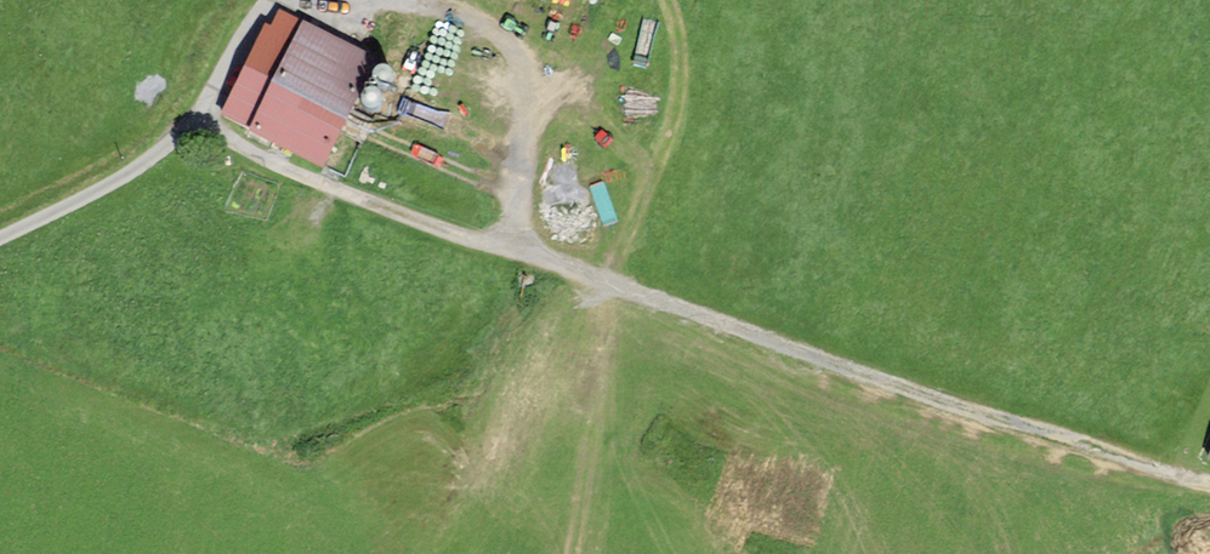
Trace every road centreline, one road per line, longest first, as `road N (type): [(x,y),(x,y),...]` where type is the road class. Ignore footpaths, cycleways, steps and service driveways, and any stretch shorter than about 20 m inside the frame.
road 1 (track): [(1209,486),(1002,425),(306,180),(213,123),(195,122),(135,168),(0,238)]
road 2 (track): [(507,249),(527,136),(526,86),(514,56),(489,29),(436,8),(309,0)]
road 3 (track): [(609,284),(679,92),(680,54),(666,0)]
road 4 (track): [(285,0),(261,9),(203,121)]

